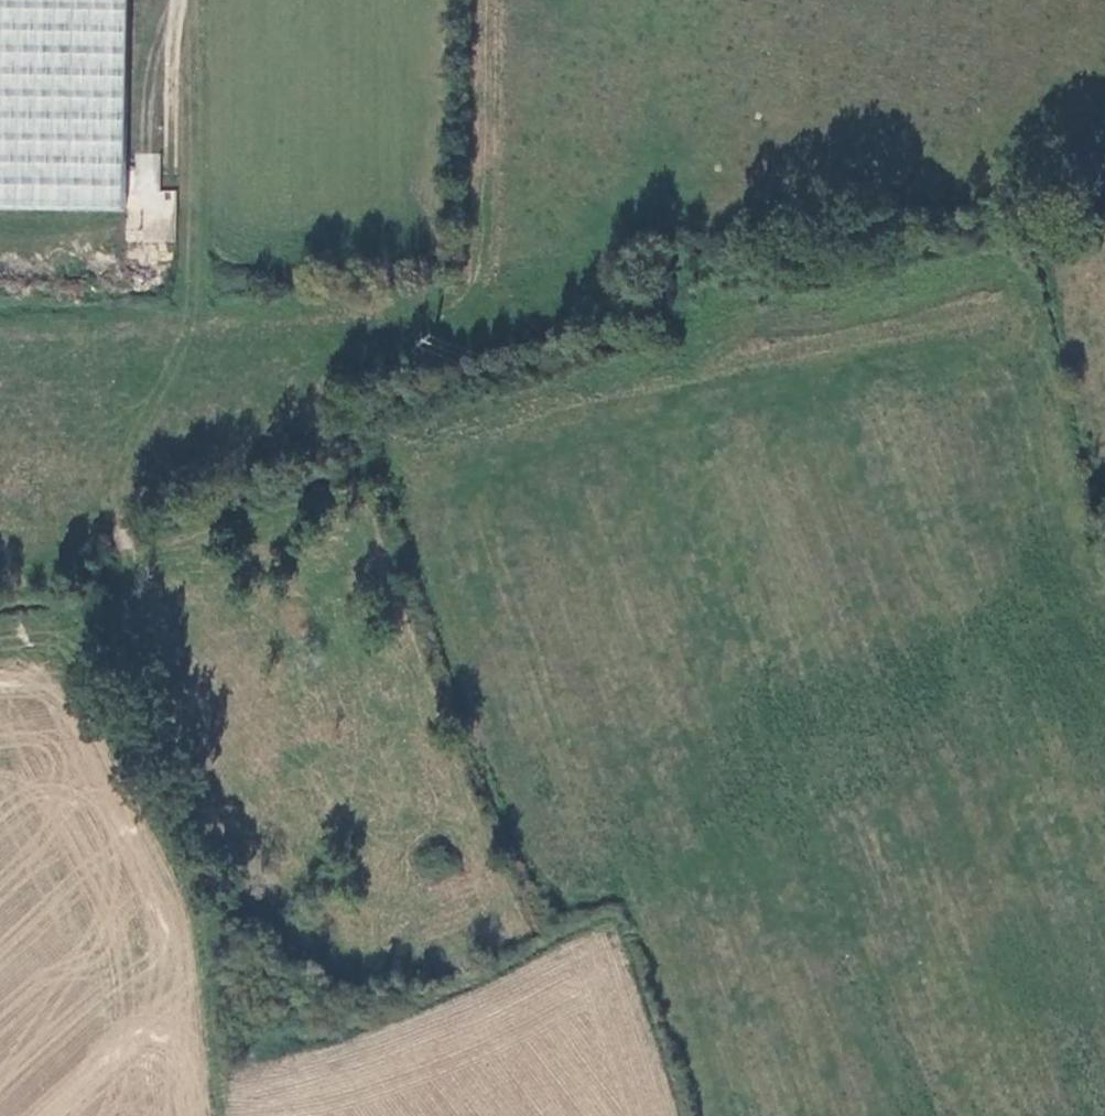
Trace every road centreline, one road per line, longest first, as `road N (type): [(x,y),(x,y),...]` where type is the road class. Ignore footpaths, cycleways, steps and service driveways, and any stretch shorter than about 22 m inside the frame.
road 1 (track): [(164,194),(193,0)]

